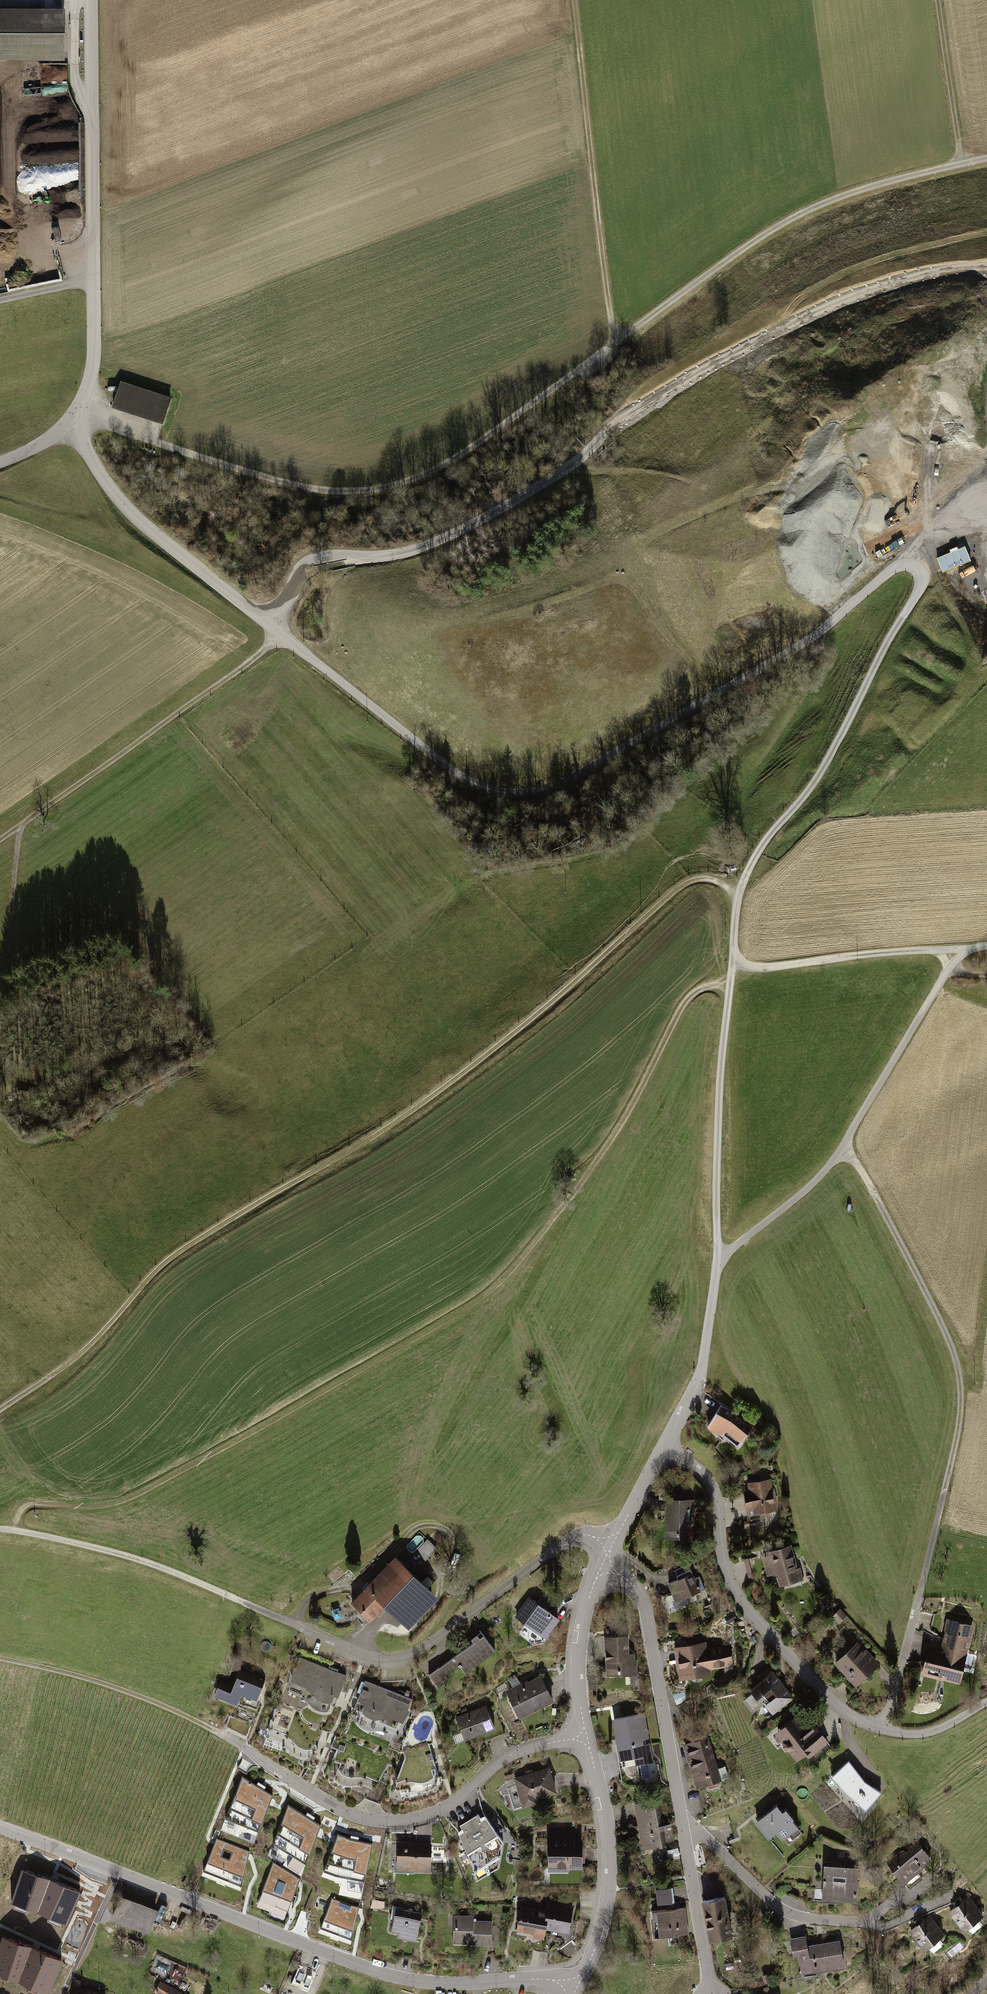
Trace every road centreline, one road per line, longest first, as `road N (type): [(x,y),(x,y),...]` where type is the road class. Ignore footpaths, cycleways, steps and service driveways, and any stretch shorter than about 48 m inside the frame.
road 1 (track): [(0,840),(267,650),(309,561),(385,556),(462,531),(542,484),(613,426),(678,395),(852,377),(918,340),(960,338),(986,351)]
road 2 (track): [(739,895),(766,837),(828,761),(923,581),(914,561),(890,566),(818,632),(546,789),(472,781),(427,748)]
road 3 (track): [(17,1531),(28,1503),(114,1503),(143,1491),(482,1297),(586,1176),(684,1003),(729,984)]
road 4 (track): [(0,1410),(92,1344),(180,1250),(425,1101),(684,884),(707,878),(739,895)]
road 5 (unclassified): [(662,1451),(702,1370),(716,1269),(844,1146),(946,974),(965,953),(986,946)]
road 6 (residential): [(0,1827),(402,1979),(541,1980),(576,1988)]
road 7 (track): [(76,413),(298,486),(347,493),(410,482),(459,457),(615,345)]
road 8 (tertiary): [(0,463),(68,423),(93,370),(92,0)]
road 9 (track): [(68,423),(130,512),(427,748)]
road 10 (track): [(844,1146),(958,1370),(958,1431),(918,1596)]
road 11 (track): [(615,345),(831,195),(986,157)]
road 12 (residential): [(243,1603),(365,1656),(400,1657),(569,1539),(612,1545)]
road 13 (residential): [(241,1745),(330,1805),(374,1819),(423,1818),(474,1790),(519,1751),(587,1737)]
road 14 (residential): [(881,1729),(839,1704),(747,1611),(726,1572),(714,1493),(702,1474),(662,1451)]
road 15 (track): [(575,0),(615,345)]
road 16 (track): [(735,960),(720,1092),(716,1269)]
road 17 (residential): [(683,1830),(646,1604),(602,1565)]
road 18 (residential): [(587,1737),(610,1860),(600,1934),(576,1988)]
road 19 (track): [(0,1659),(125,1690),(241,1745)]
road 20 (residential): [(683,1830),(709,1840),(783,1910),(807,1919),(875,1917),(900,1895)]
road 21 (track): [(0,1529),(121,1554),(243,1603)]
road 22 (track): [(735,960),(764,968),(934,950),(959,958)]
road 23 (residential): [(602,1565),(581,1633),(587,1737)]
road 24 (residential): [(712,1993),(683,1830)]
road 25 (track): [(939,0),(962,163)]
road 26 (track): [(20,826),(5,985)]
road 27 (residential): [(918,1596),(881,1729)]

